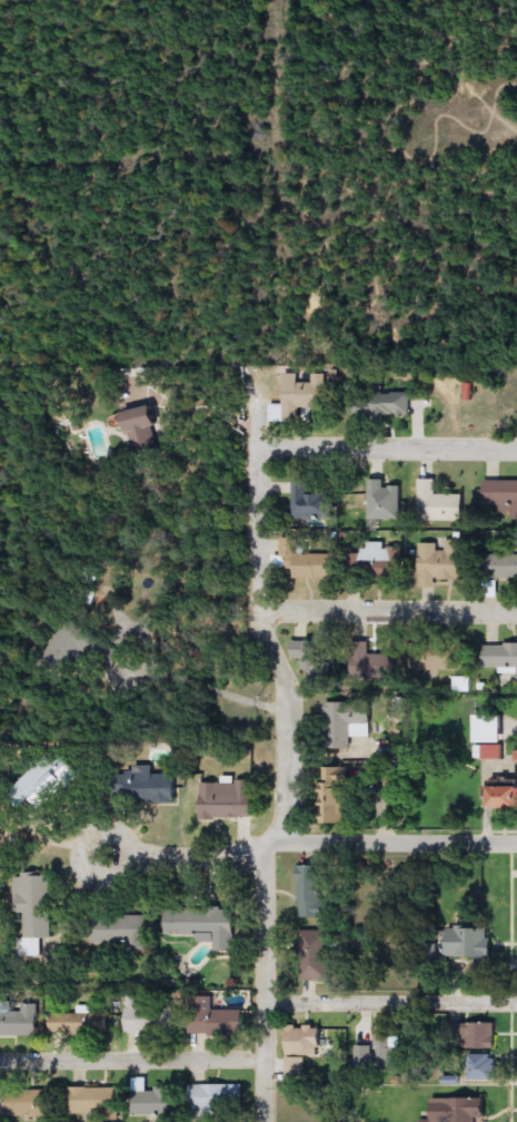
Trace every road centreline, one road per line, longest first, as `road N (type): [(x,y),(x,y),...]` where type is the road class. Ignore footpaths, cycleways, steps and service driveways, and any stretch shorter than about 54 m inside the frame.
road 1 (residential): [(274,843),(292,786),(288,686),(267,572),(261,442),(262,414),(282,364)]
road 2 (residential): [(264,1121),(264,876),(274,843)]
road 3 (residential): [(0,1061),(19,1053),(264,1053)]
road 4 (residential): [(261,442),(516,441)]
road 5 (residential): [(516,1004),(264,1004)]
road 6 (residential): [(516,844),(274,843)]
road 7 (residential): [(516,606),(275,610)]
road 8 (residential): [(266,853),(125,847),(80,835)]

